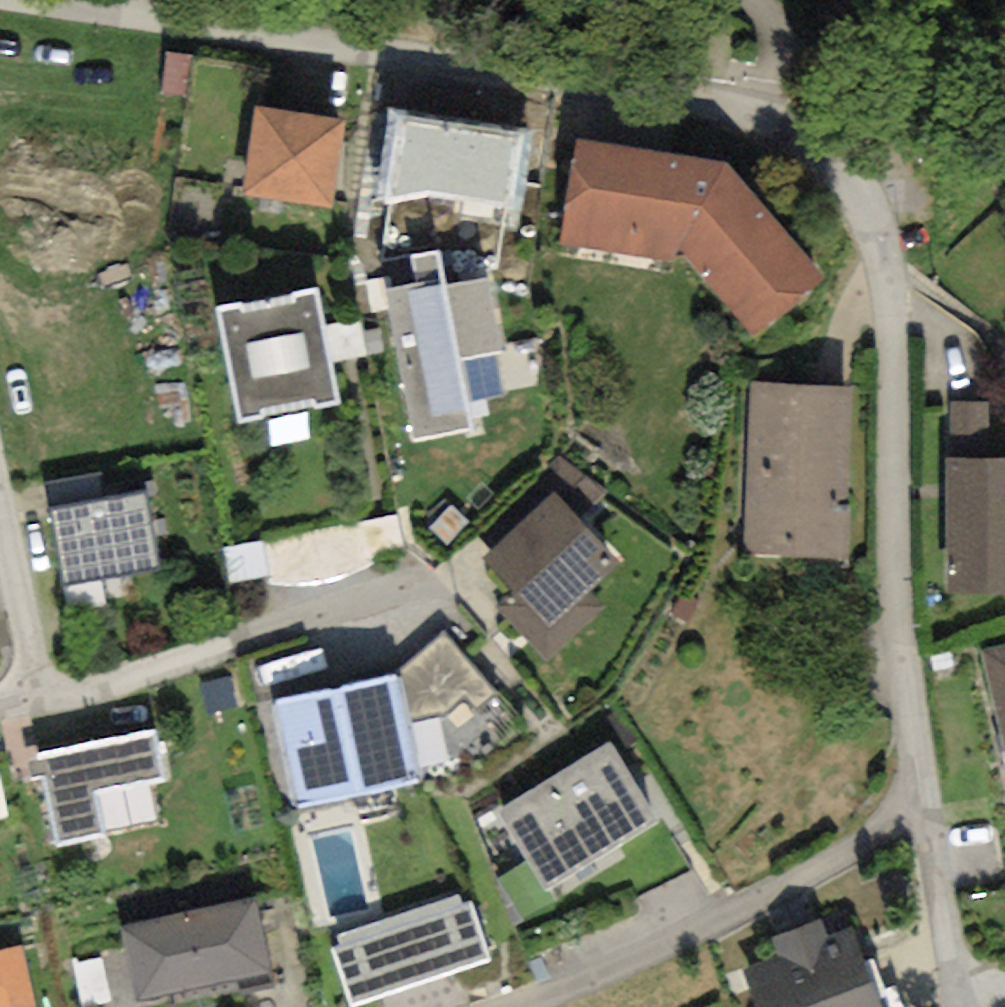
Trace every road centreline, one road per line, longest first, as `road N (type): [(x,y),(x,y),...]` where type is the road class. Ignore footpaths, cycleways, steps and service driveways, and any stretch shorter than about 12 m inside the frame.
road 1 (residential): [(0,13),(158,57),(282,79),(688,102),(798,139),(855,177),(898,271),(894,553),(904,706),(925,803)]
road 2 (residential): [(0,619),(15,703),(394,586)]
road 3 (residential): [(925,803),(507,1006)]
road 4 (residential): [(925,803),(936,908),(978,1003),(1004,982)]

